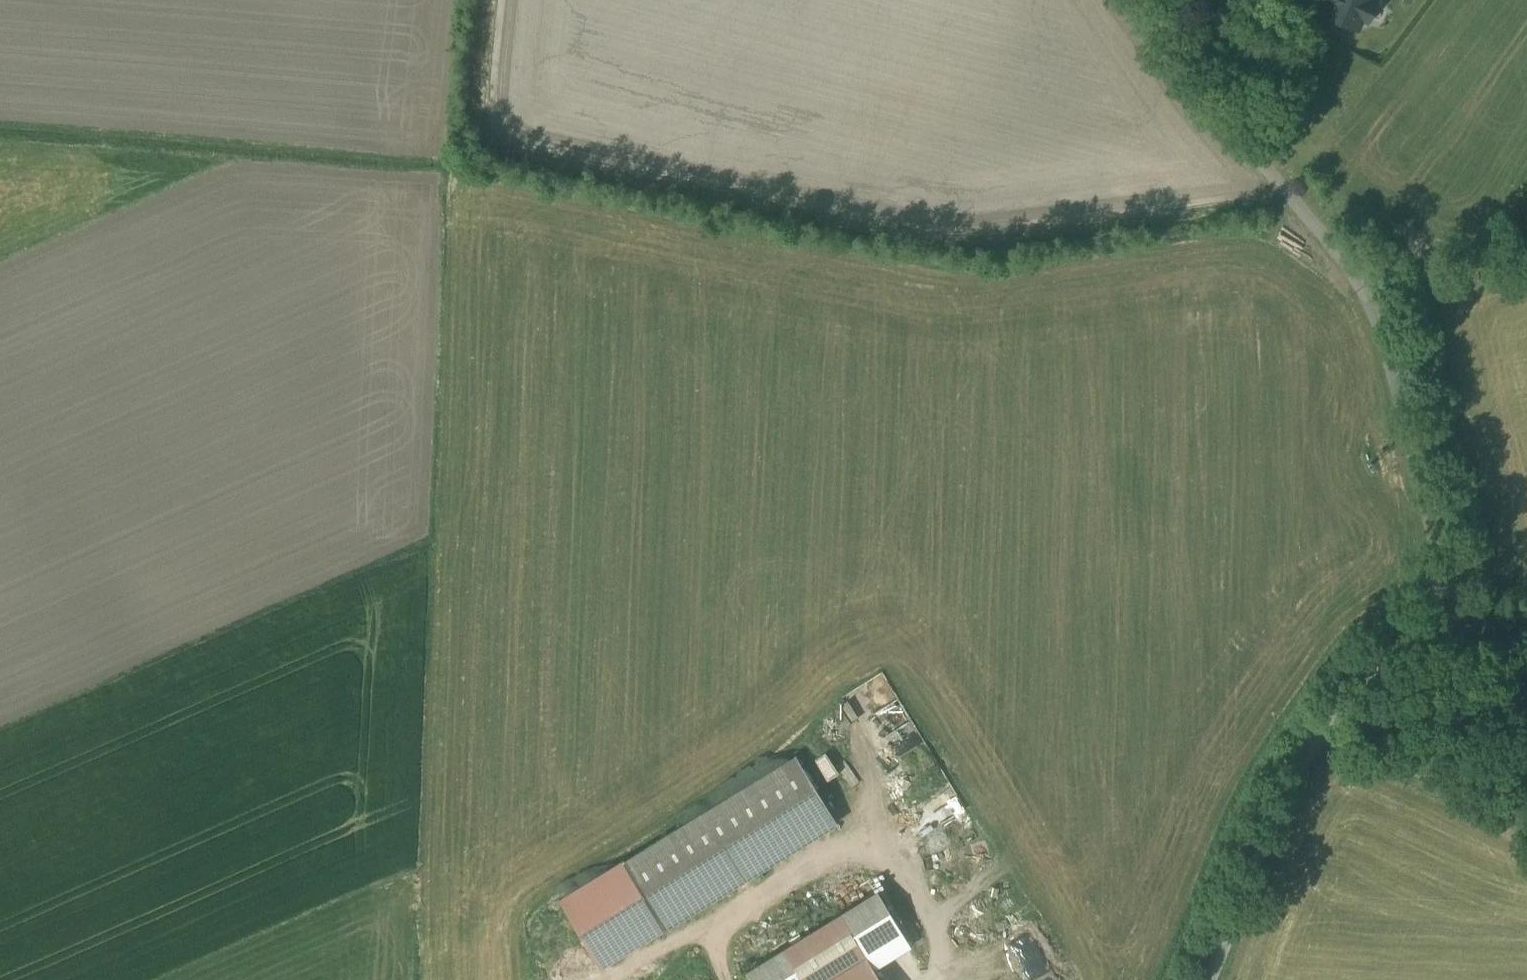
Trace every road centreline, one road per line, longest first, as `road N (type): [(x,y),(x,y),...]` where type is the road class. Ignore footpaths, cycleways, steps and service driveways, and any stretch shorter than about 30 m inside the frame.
road 1 (unclassified): [(1526,626),(1464,636),(1398,661),(1333,719),(1278,813),(1210,979)]

